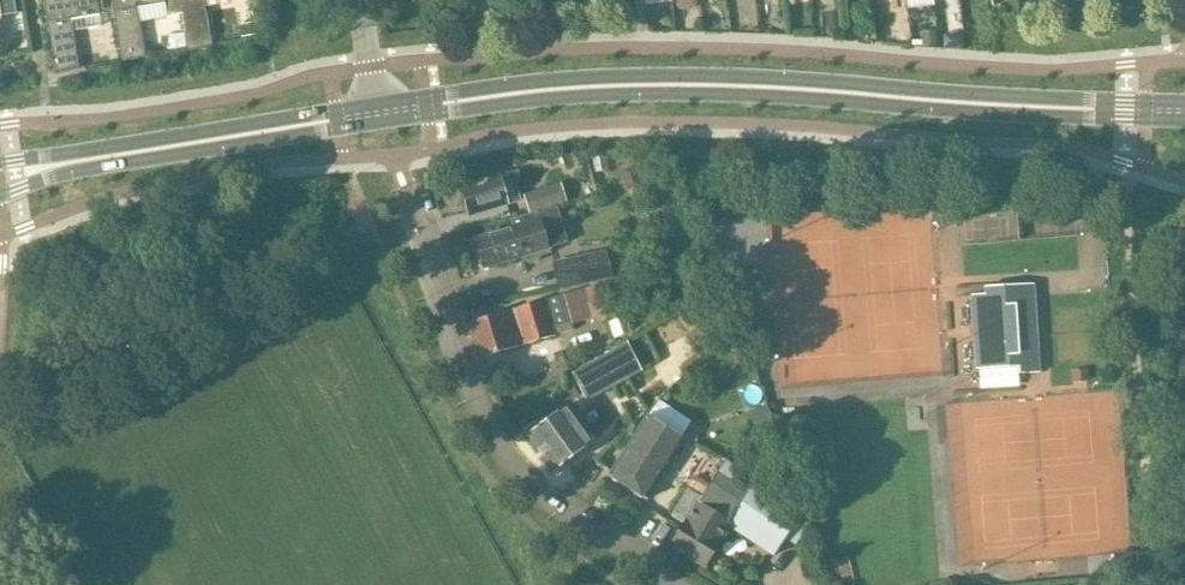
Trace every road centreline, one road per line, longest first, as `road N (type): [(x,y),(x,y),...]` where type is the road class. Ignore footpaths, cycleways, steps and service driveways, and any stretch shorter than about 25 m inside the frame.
road 1 (tertiary): [(382,117),(560,91),(712,86),(1184,110)]
road 2 (residential): [(677,584),(531,497),(501,470),(478,427),(395,157)]
road 3 (tertiary): [(0,181),(382,117)]

